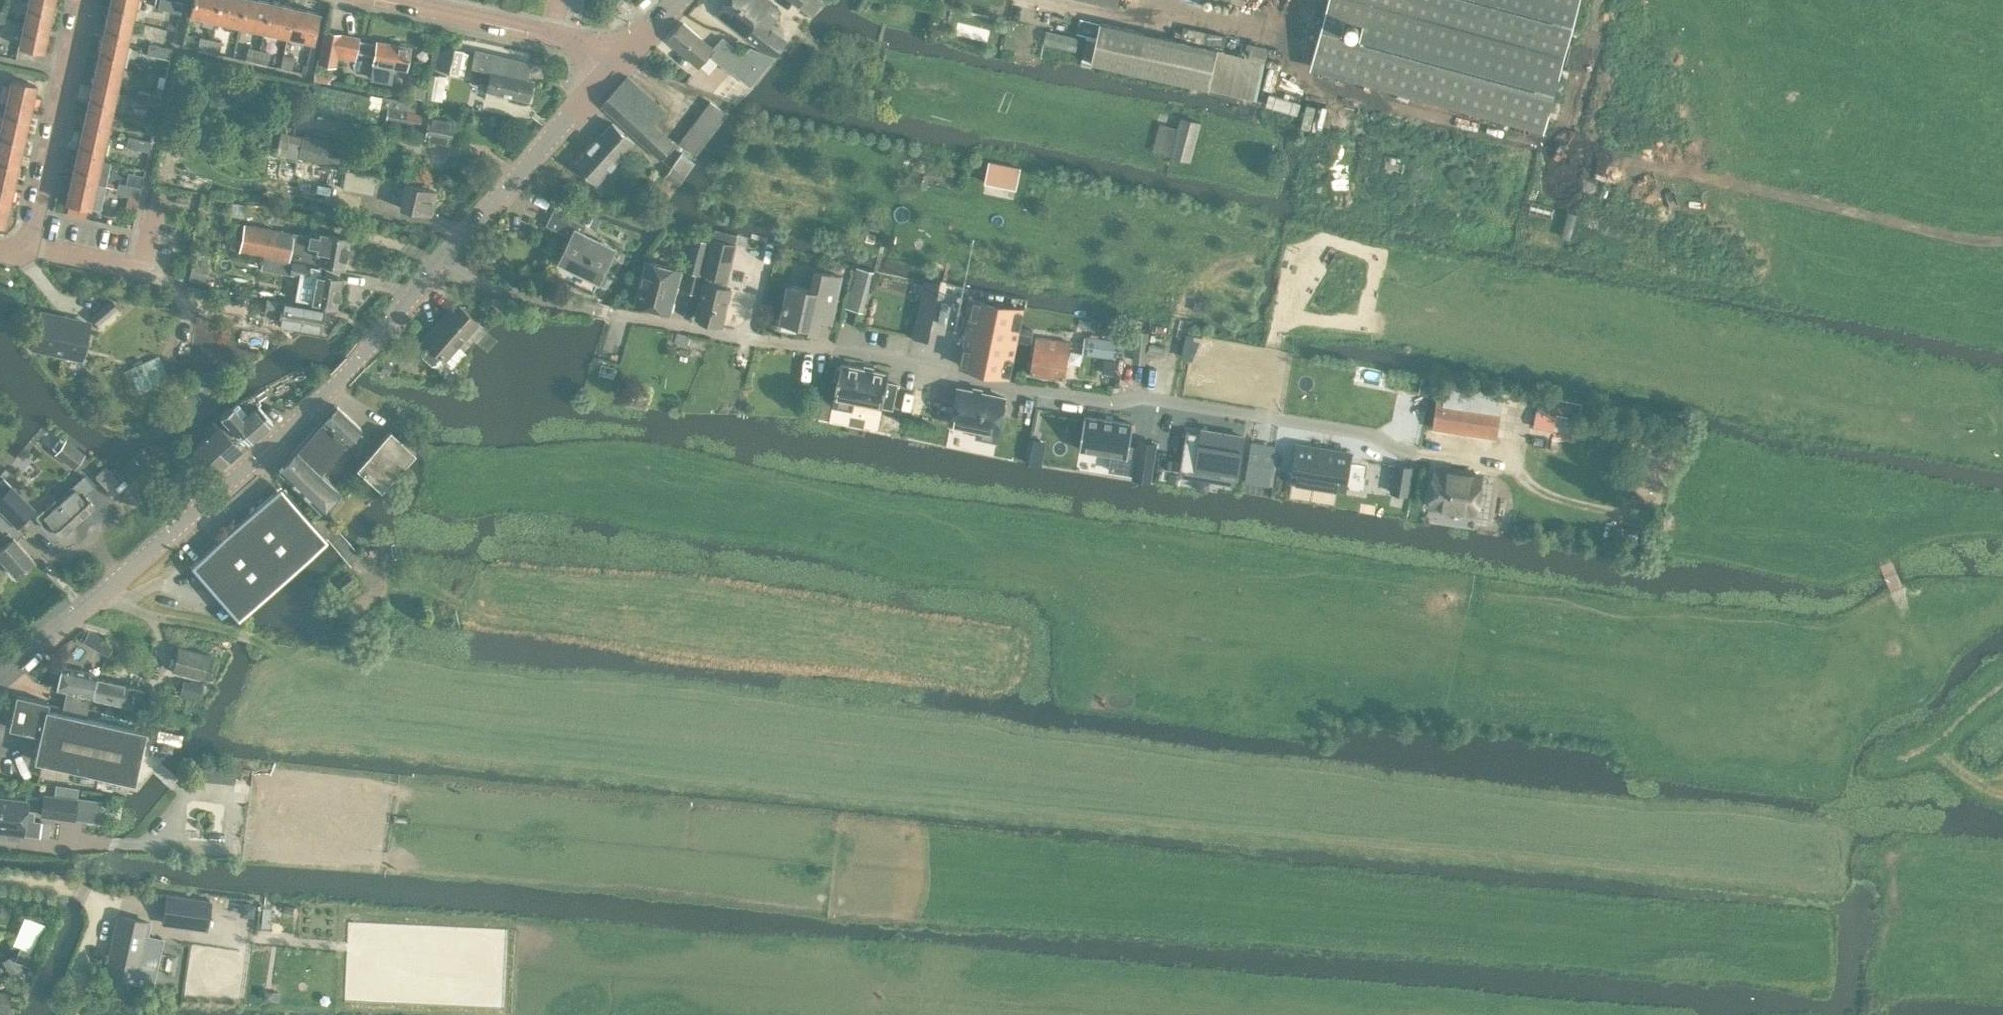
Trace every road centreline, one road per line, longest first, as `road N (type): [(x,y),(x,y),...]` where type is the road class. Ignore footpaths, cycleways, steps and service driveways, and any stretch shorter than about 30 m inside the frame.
road 1 (residential): [(1421,449),(632,313),(436,266)]
road 2 (track): [(898,738),(375,677),(144,613),(115,580)]
road 3 (tertiary): [(0,678),(265,449),(436,266)]
road 4 (residential): [(0,247),(28,254),(83,0)]
road 5 (tertiary): [(436,266),(610,68)]
road 6 (residential): [(610,68),(582,43),(398,0)]

